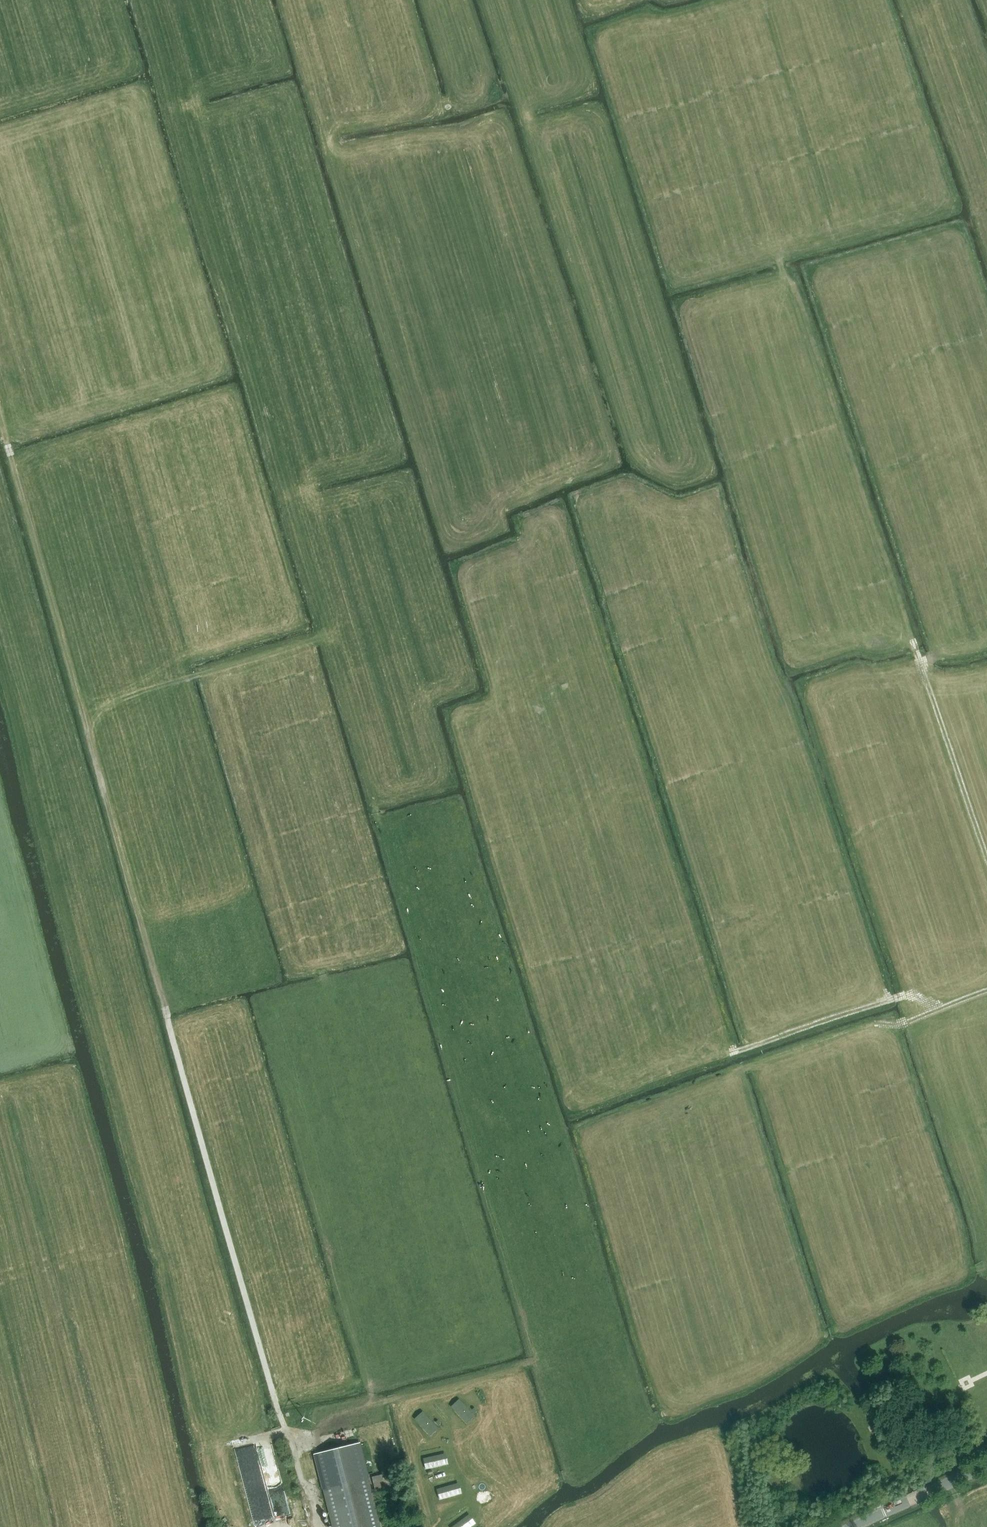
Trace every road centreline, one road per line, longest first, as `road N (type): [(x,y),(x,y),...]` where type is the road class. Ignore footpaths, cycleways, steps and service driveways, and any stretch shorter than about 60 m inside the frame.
road 1 (tertiary): [(853,1526),(986,1466)]

